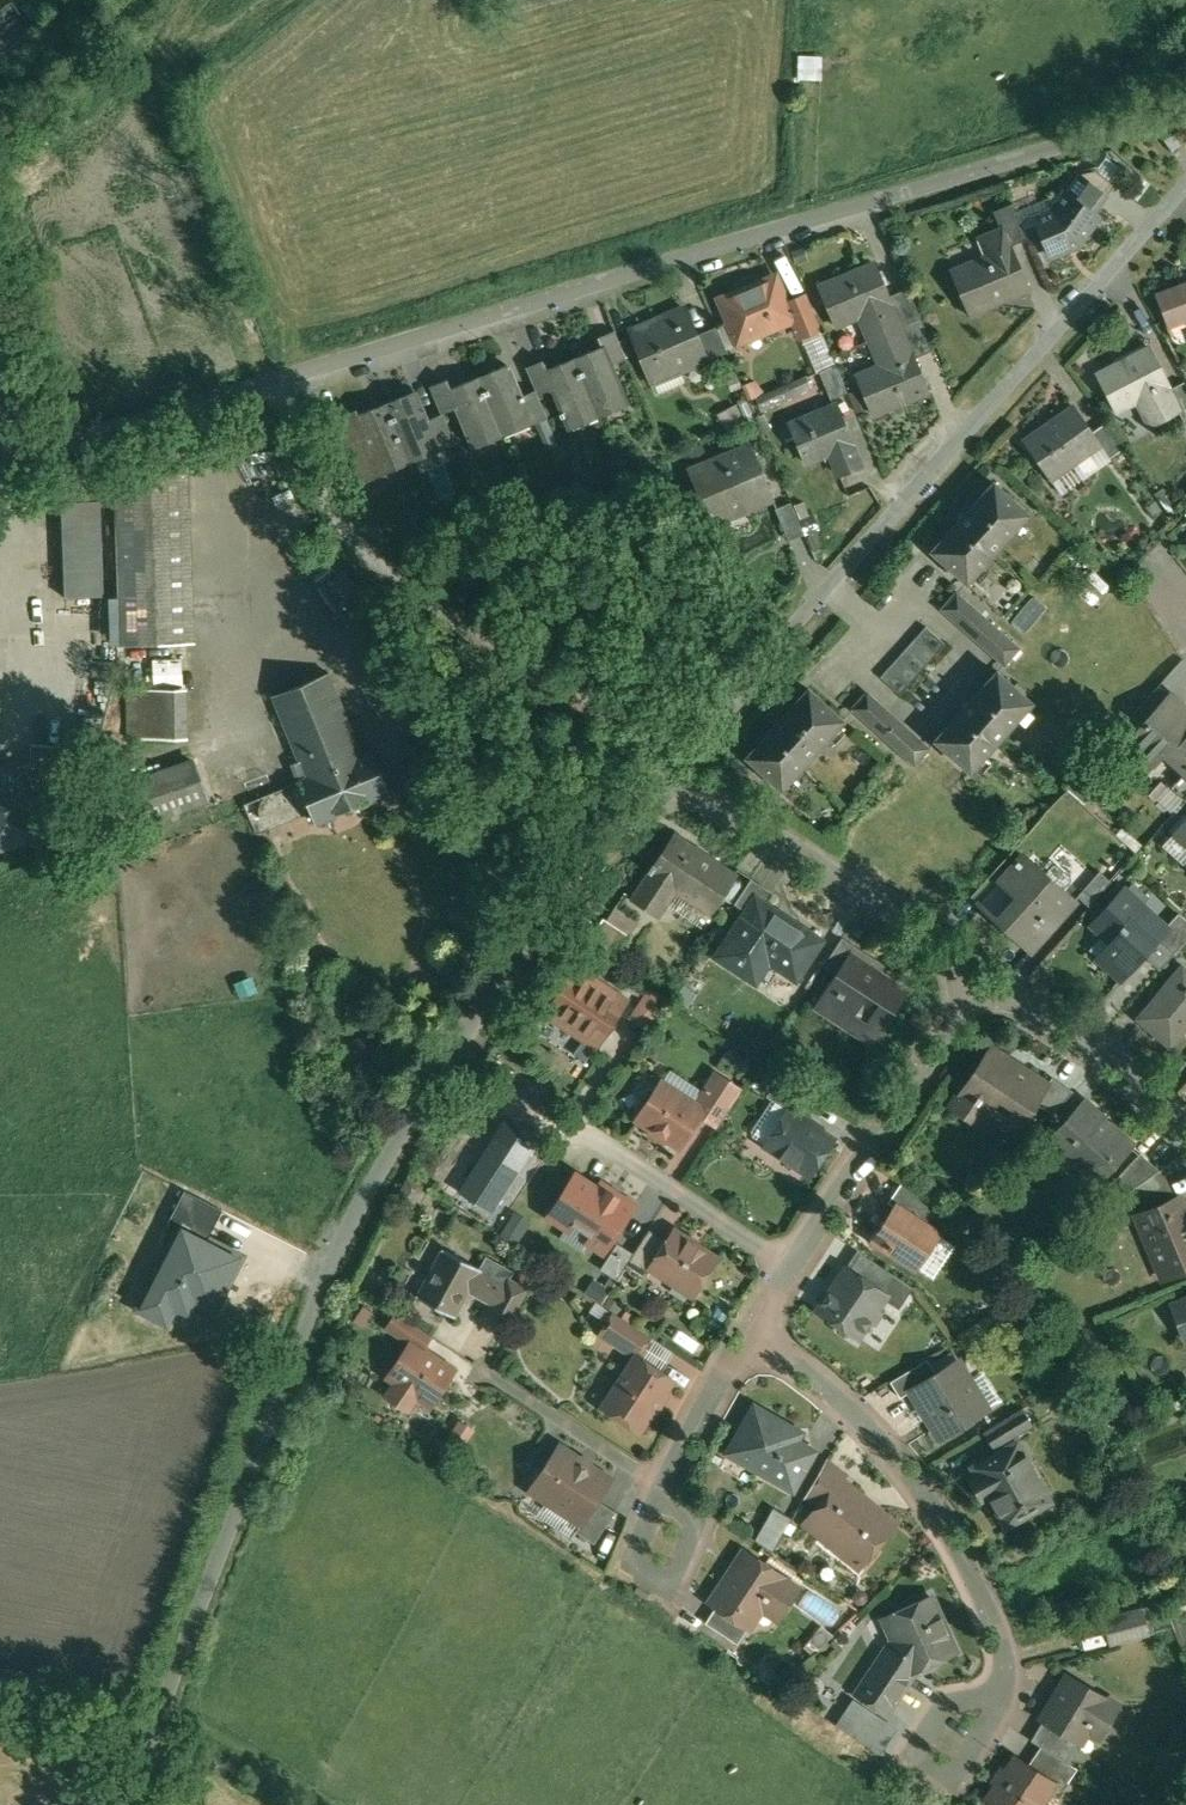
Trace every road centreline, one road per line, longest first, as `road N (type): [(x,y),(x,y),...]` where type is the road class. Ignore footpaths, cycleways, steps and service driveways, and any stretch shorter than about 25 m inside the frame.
road 1 (residential): [(1185,110),(0,475)]
road 2 (residential): [(118,1804),(375,1168),(654,809),(687,782)]
road 3 (residential): [(1185,185),(990,399),(711,729)]
road 4 (track): [(689,756),(381,568),(307,478),(279,391)]
road 5 (residential): [(754,1328),(890,1447),(945,1523),(990,1610),(1004,1661),(1000,1696),(960,1766)]
road 6 (residential): [(986,976),(687,782)]
road 7 (residential): [(986,976),(795,1268)]
road 8 (residential): [(1185,1134),(1135,1082),(986,976)]
road 9 (residential): [(596,1139),(795,1268)]
road 10 (residential): [(485,1371),(663,1484)]
road 11 (residential): [(754,1328),(663,1484)]

